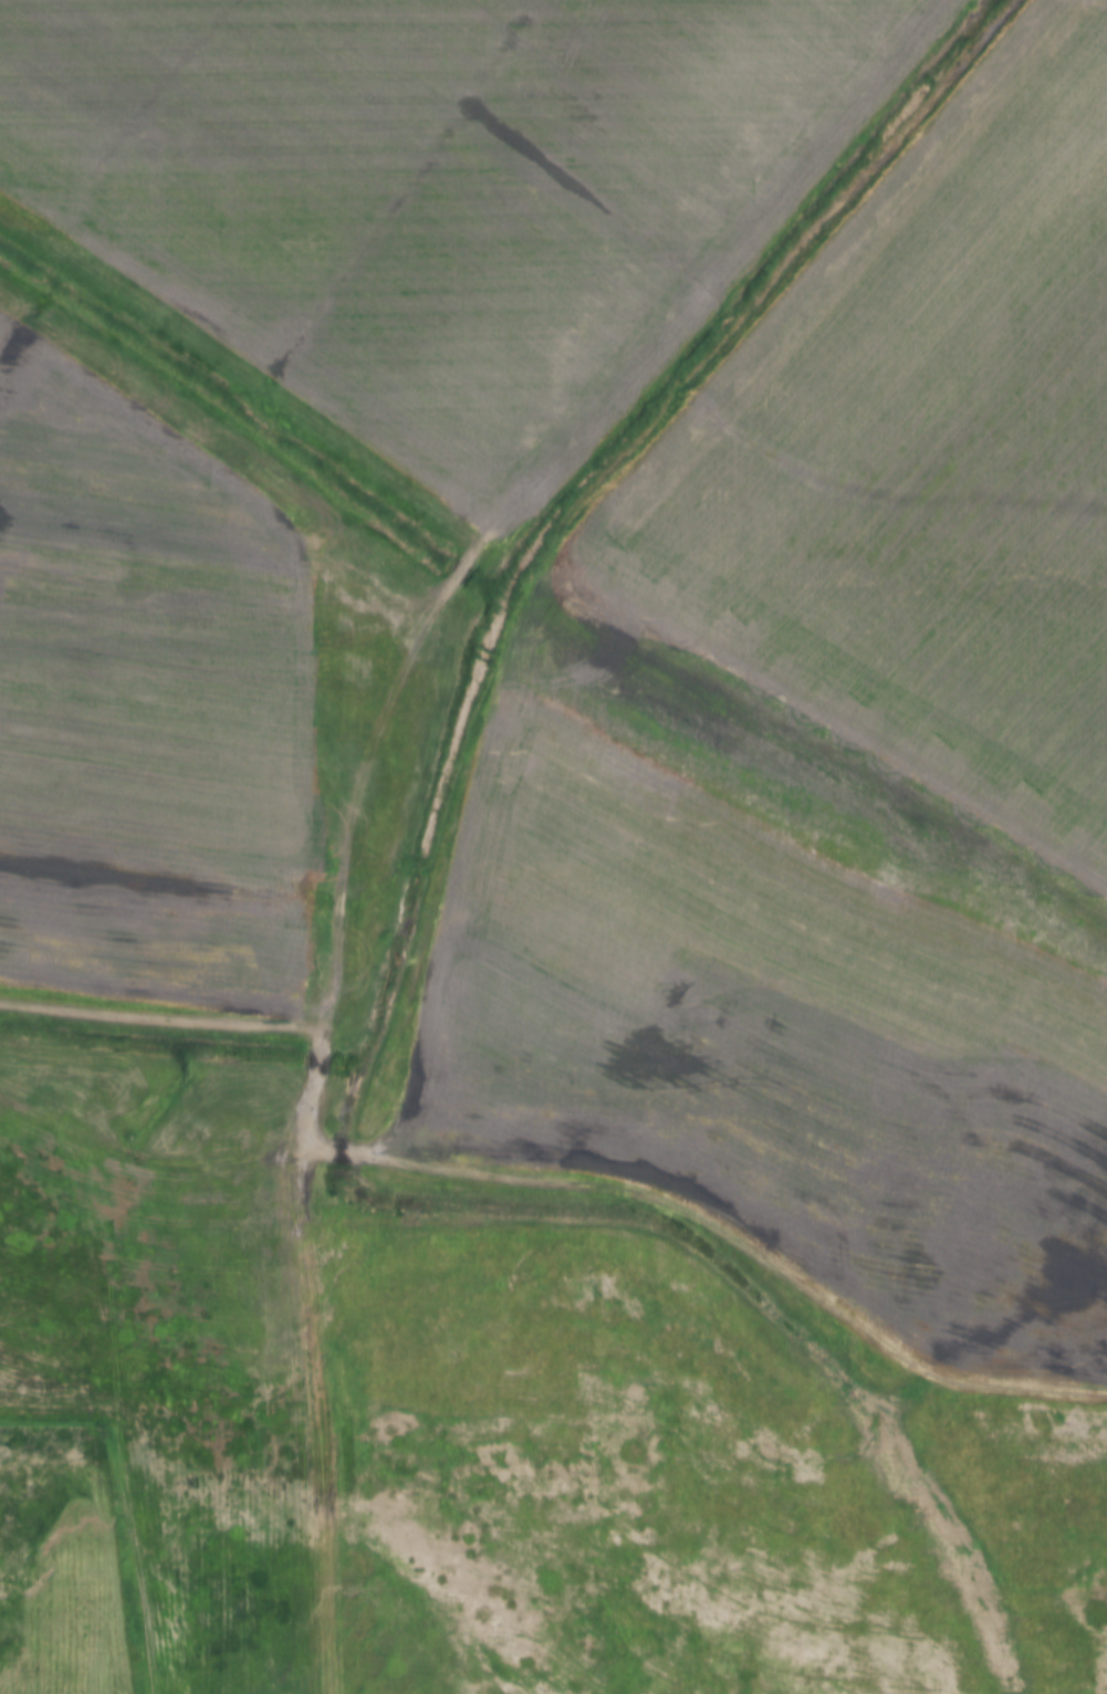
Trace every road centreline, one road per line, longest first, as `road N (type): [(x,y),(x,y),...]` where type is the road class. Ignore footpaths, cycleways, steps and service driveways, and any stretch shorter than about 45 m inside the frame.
road 1 (track): [(0,1100),(38,1117),(69,1156),(95,1335),(121,1431),(150,1693)]

